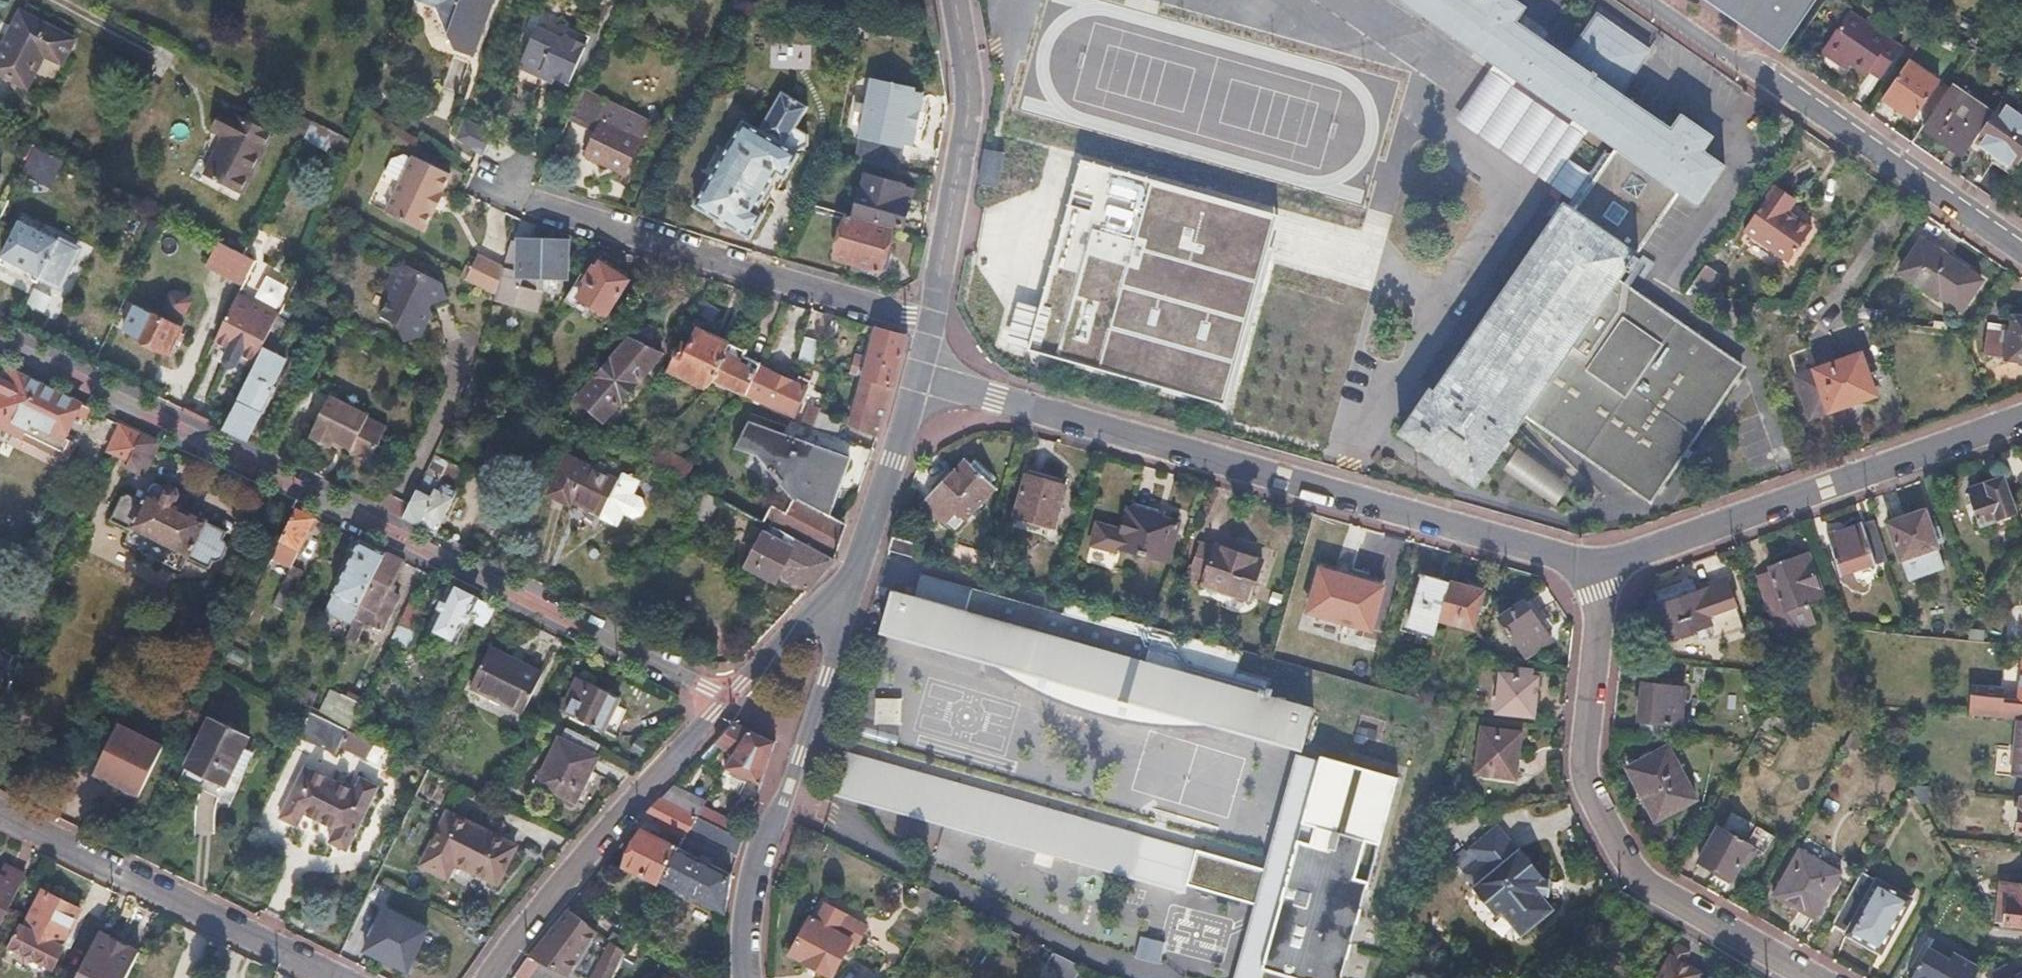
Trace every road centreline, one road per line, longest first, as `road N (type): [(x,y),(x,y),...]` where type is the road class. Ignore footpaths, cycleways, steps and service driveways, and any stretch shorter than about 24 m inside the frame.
road 1 (residential): [(733,699),(0,342)]
road 2 (residential): [(916,380),(1601,567)]
road 3 (residential): [(1601,567),(1586,776),(1620,848),(1639,875),(1822,977)]
road 4 (residential): [(478,177),(531,202),(932,321)]
road 5 (residential): [(1648,0),(2021,248)]
road 6 (residential): [(1601,567),(2021,419)]
road 7 (residential): [(747,977),(757,867),(855,577)]
road 8 (residential): [(0,811),(337,977)]
road 9 (residential): [(733,699),(593,846),(486,977)]
road 10 (residential): [(932,321),(968,114),(954,0)]
road 11 (residential): [(855,577),(916,380)]
road 12 (residential): [(855,577),(733,699)]

